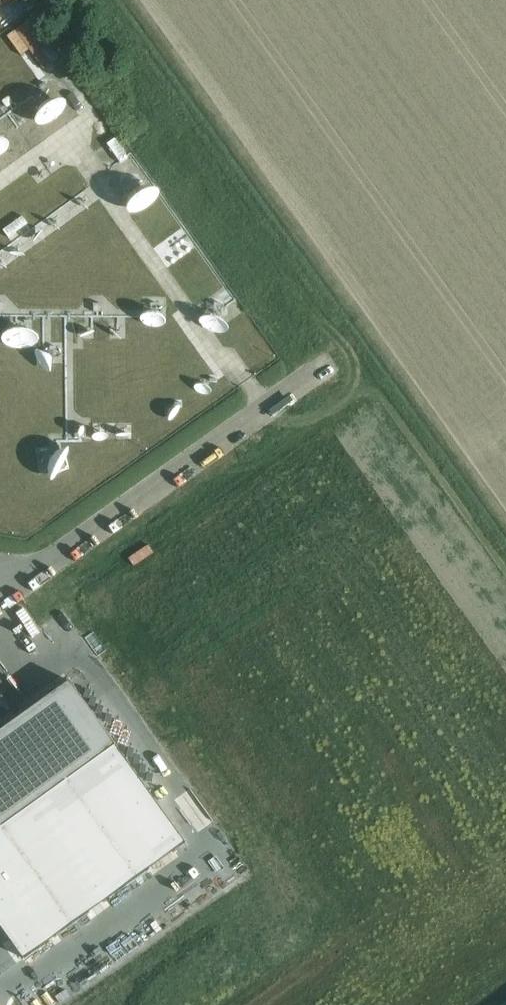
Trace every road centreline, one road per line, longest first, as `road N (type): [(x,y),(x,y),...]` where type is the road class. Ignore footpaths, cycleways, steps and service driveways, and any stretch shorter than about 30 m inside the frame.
road 1 (unclassified): [(3,596),(326,366)]

